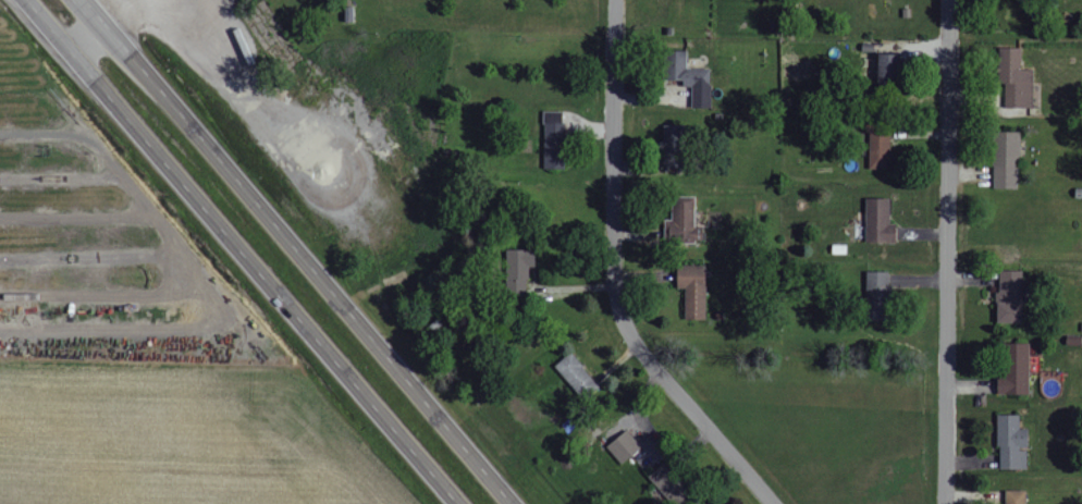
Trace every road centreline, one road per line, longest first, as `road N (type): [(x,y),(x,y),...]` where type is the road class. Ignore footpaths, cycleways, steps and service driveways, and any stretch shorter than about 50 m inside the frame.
road 1 (primary): [(27,0),(461,503)]
road 2 (primary): [(506,503),(81,0)]
road 3 (residential): [(946,320),(950,0)]
road 4 (residential): [(615,298),(623,0)]
road 5 (residential): [(946,320),(943,503)]
road 6 (residential): [(696,417),(615,298)]

